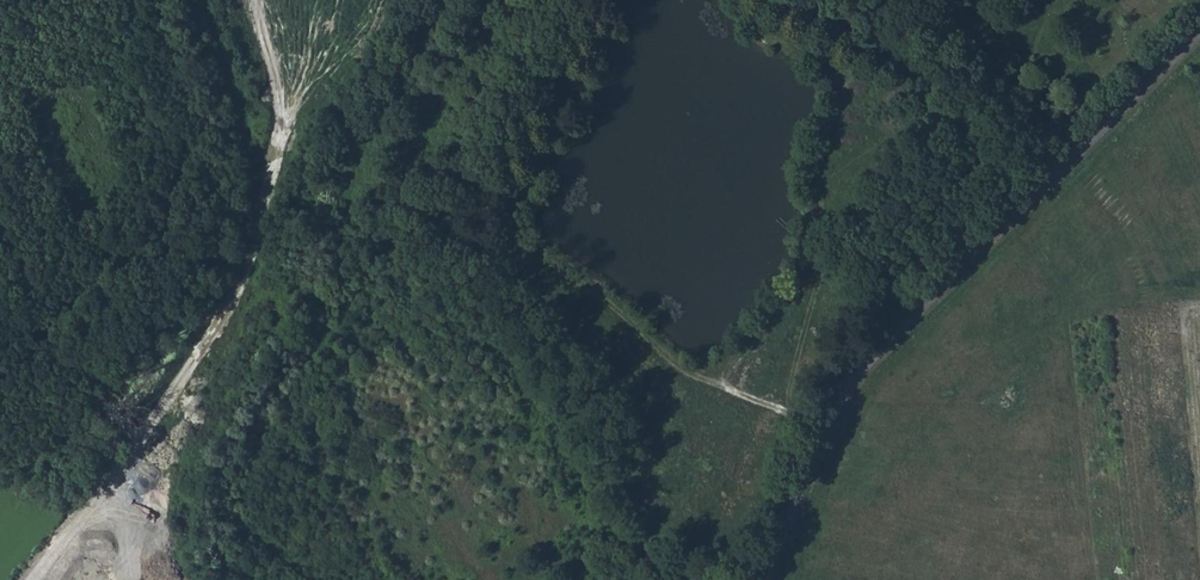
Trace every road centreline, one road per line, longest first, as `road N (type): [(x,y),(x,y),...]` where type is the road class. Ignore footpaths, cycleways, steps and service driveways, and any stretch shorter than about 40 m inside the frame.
road 1 (unclassified): [(1199,35),(852,384),(765,579)]
road 2 (track): [(199,0),(231,77),(260,236),(169,393),(34,579)]
road 3 (track): [(732,390),(677,364),(530,248),(517,227),(515,202)]
road 4 (track): [(830,424),(732,390),(727,377),(732,358),(819,264)]

